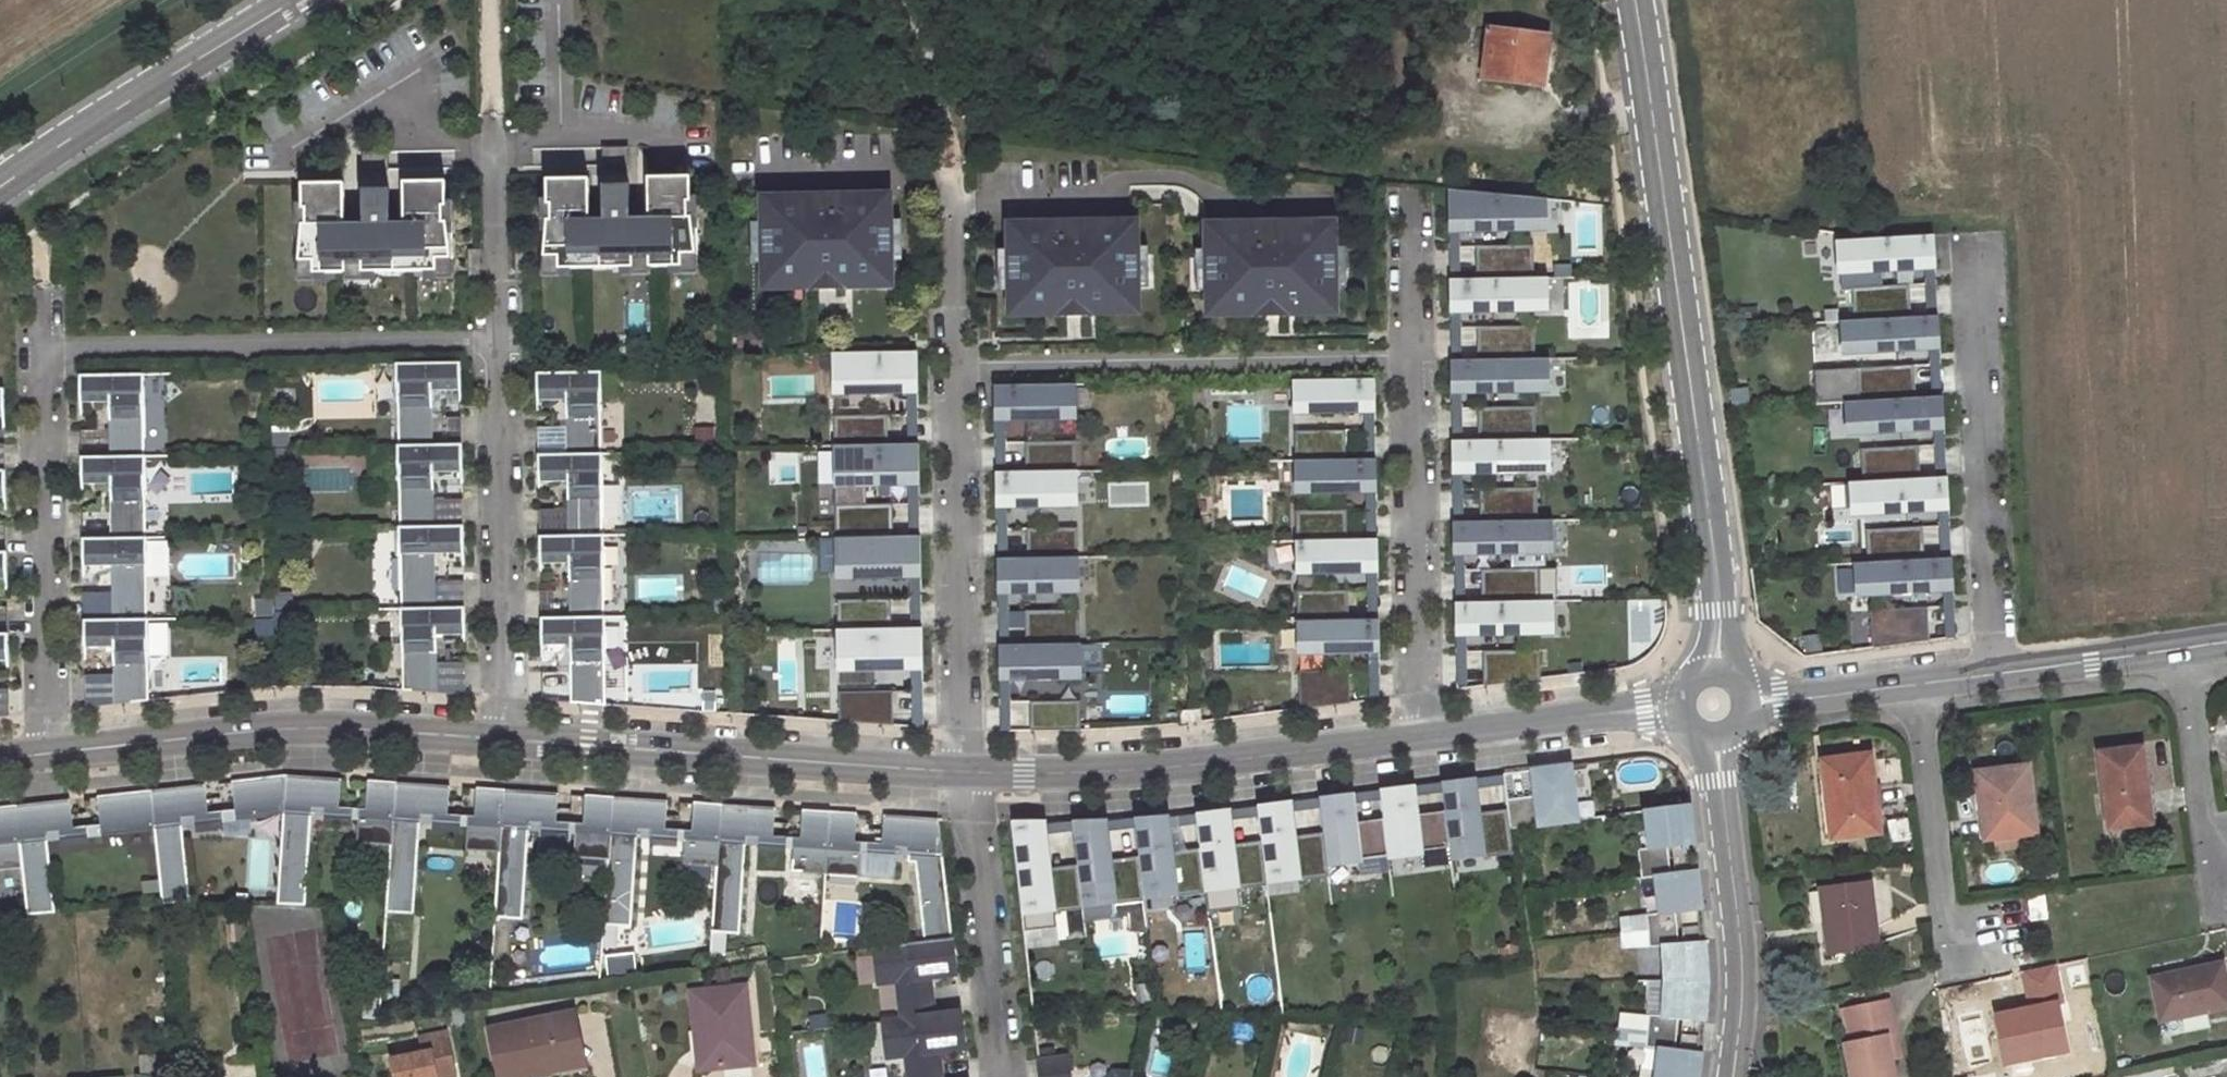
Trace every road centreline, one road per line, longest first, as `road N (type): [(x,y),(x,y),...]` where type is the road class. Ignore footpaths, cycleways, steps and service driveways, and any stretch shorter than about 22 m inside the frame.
road 1 (tertiary): [(1715,669),(1721,610),(1639,0)]
road 2 (unclassified): [(504,738),(966,773)]
road 3 (residential): [(1419,357),(956,370)]
road 4 (residential): [(502,343),(44,356)]
road 5 (unclassified): [(47,752),(352,729),(504,738)]
road 6 (unclassified): [(966,773),(1148,770),(1422,737)]
road 7 (residential): [(1973,259),(1995,673)]
road 8 (residential): [(966,773),(956,370)]
road 9 (residential): [(44,356),(47,752)]
road 10 (residential): [(504,738),(502,343)]
road 11 (residential): [(1422,737),(1419,357)]
road 12 (tertiary): [(0,186),(298,0)]
road 13 (tertiary): [(1734,1076),(1745,992),(1718,738)]
road 14 (residential): [(966,773),(1001,1076)]
road 15 (residential): [(1992,956),(1944,914),(1918,684)]
road 16 (unclassified): [(1422,737),(1679,709)]
road 17 (residential): [(502,343),(493,116)]
road 18 (residential): [(2226,851),(2210,819),(2186,650)]
road 19 (residential): [(1995,673),(2186,650)]
road 20 (residential): [(956,370),(953,178)]
road 21 (residential): [(1748,706),(1918,684)]
road 22 (residential): [(1419,357),(1416,203)]

